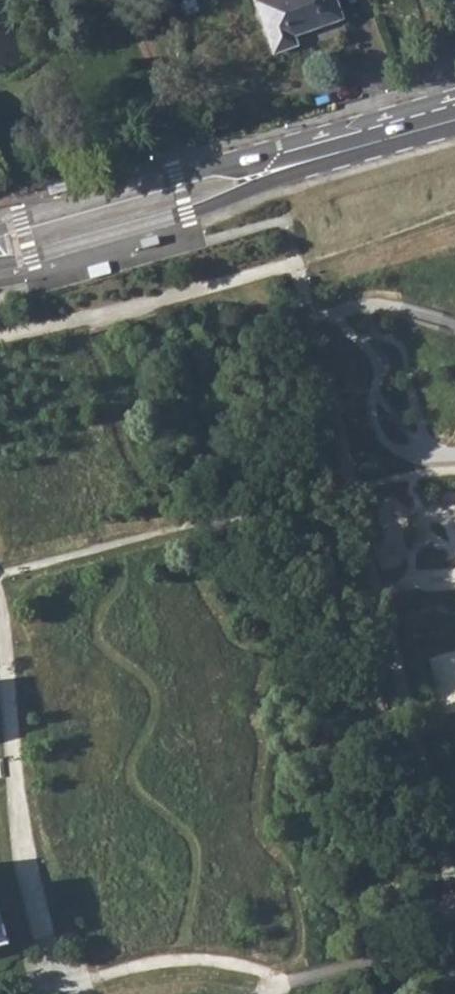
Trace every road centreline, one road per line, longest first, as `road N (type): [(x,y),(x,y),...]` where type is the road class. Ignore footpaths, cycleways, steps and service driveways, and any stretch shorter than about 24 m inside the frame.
road 1 (tertiary): [(454,119),(0,246)]

